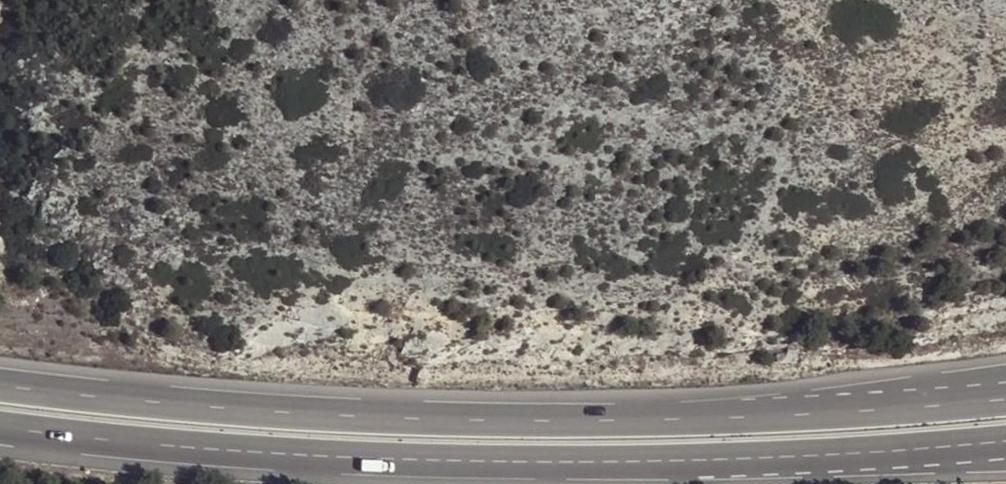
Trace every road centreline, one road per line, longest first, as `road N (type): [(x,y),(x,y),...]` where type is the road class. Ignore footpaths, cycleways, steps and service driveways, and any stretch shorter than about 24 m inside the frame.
road 1 (trunk): [(726,419),(400,419),(0,385)]
road 2 (trunk): [(0,427),(420,461),(722,461)]
road 3 (trunk): [(722,461),(1005,440)]
road 4 (trunk): [(722,461),(1005,459)]
road 5 (trunk): [(1005,376),(726,419)]
road 6 (trunk): [(1005,399),(726,419)]

